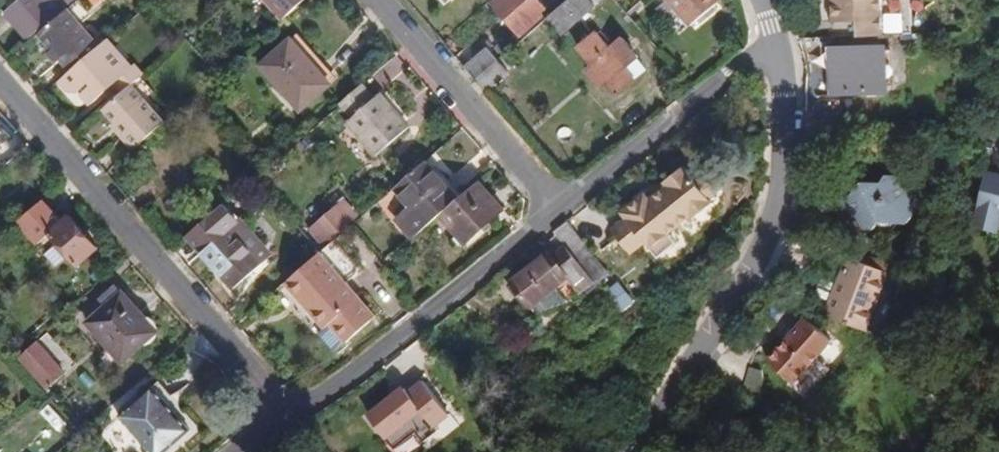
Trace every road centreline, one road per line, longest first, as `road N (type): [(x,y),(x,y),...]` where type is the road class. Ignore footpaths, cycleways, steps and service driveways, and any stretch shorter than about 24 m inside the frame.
road 1 (residential): [(634,451),(740,286),(777,204),(787,121),(773,40)]
road 2 (residential): [(0,82),(288,415)]
road 3 (residential): [(561,209),(355,372),(288,415)]
road 4 (residential): [(381,0),(561,209)]
road 5 (residential): [(773,40),(561,209)]

